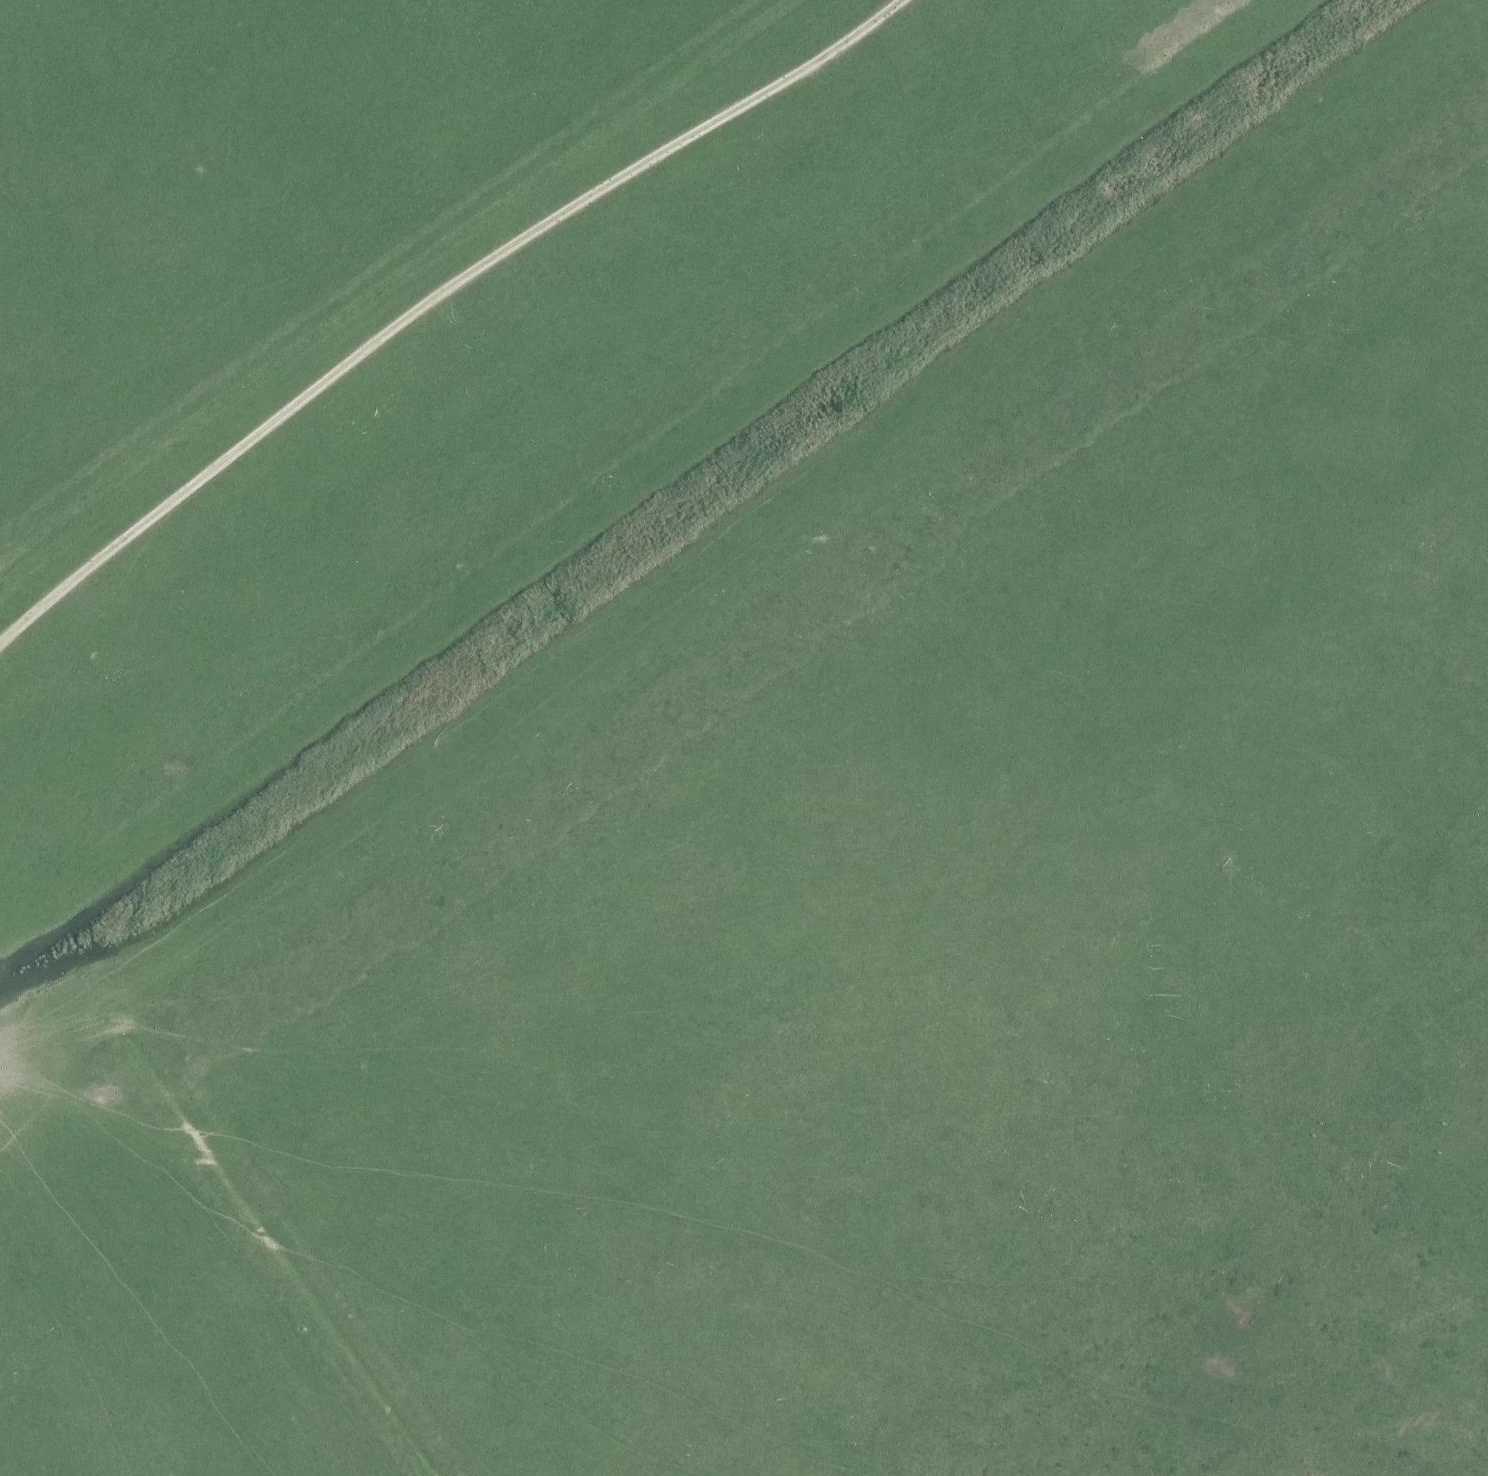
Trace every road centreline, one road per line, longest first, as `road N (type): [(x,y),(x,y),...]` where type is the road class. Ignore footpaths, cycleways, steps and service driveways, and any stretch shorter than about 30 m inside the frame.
road 1 (track): [(903,0),(829,55),(471,270),(259,429),(0,644)]

